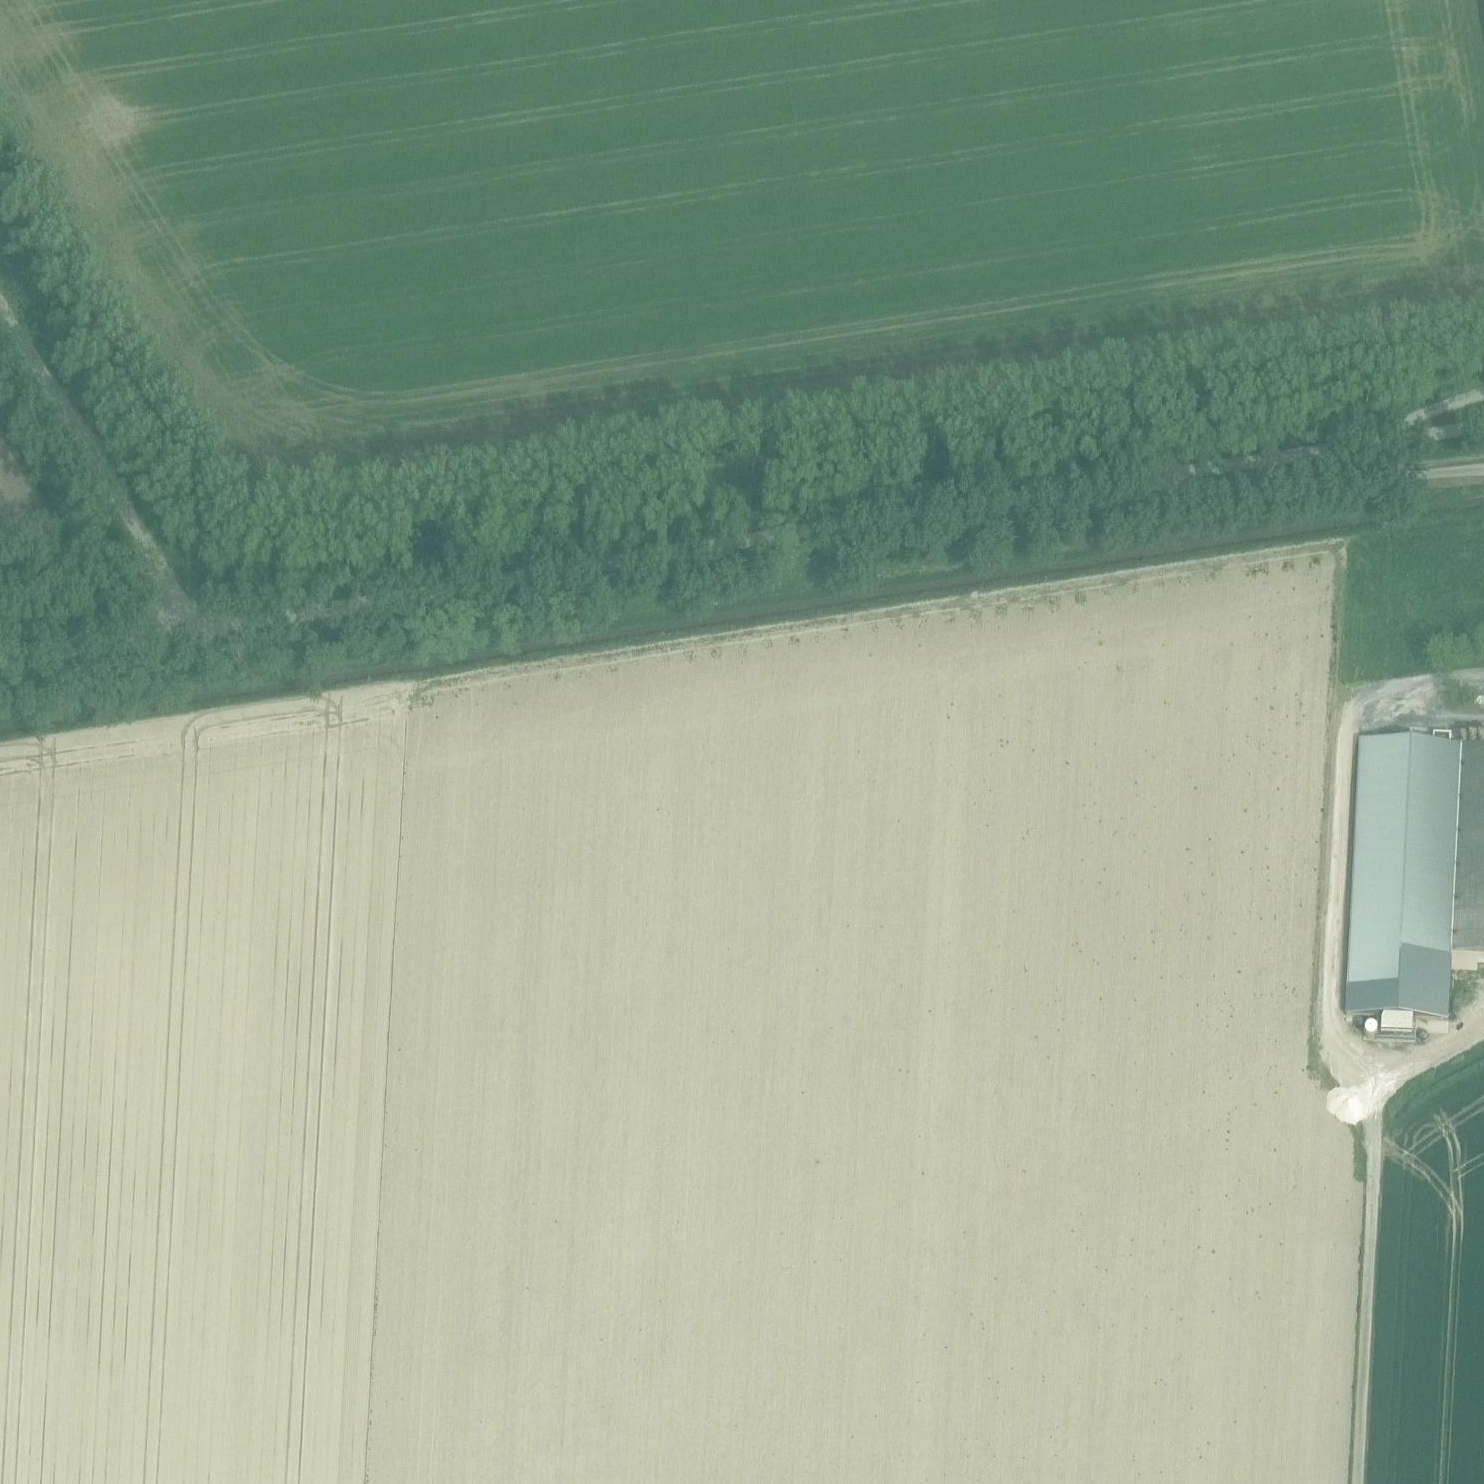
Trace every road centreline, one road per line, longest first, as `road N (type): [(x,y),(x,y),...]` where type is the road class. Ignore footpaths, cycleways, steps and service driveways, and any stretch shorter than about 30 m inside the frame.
road 1 (unclassified): [(1367,444),(189,630)]
road 2 (unclassified): [(189,630),(161,568),(0,306)]
road 3 (unclassified): [(189,630),(0,659)]
road 4 (unclassified): [(1367,444),(1483,395)]

